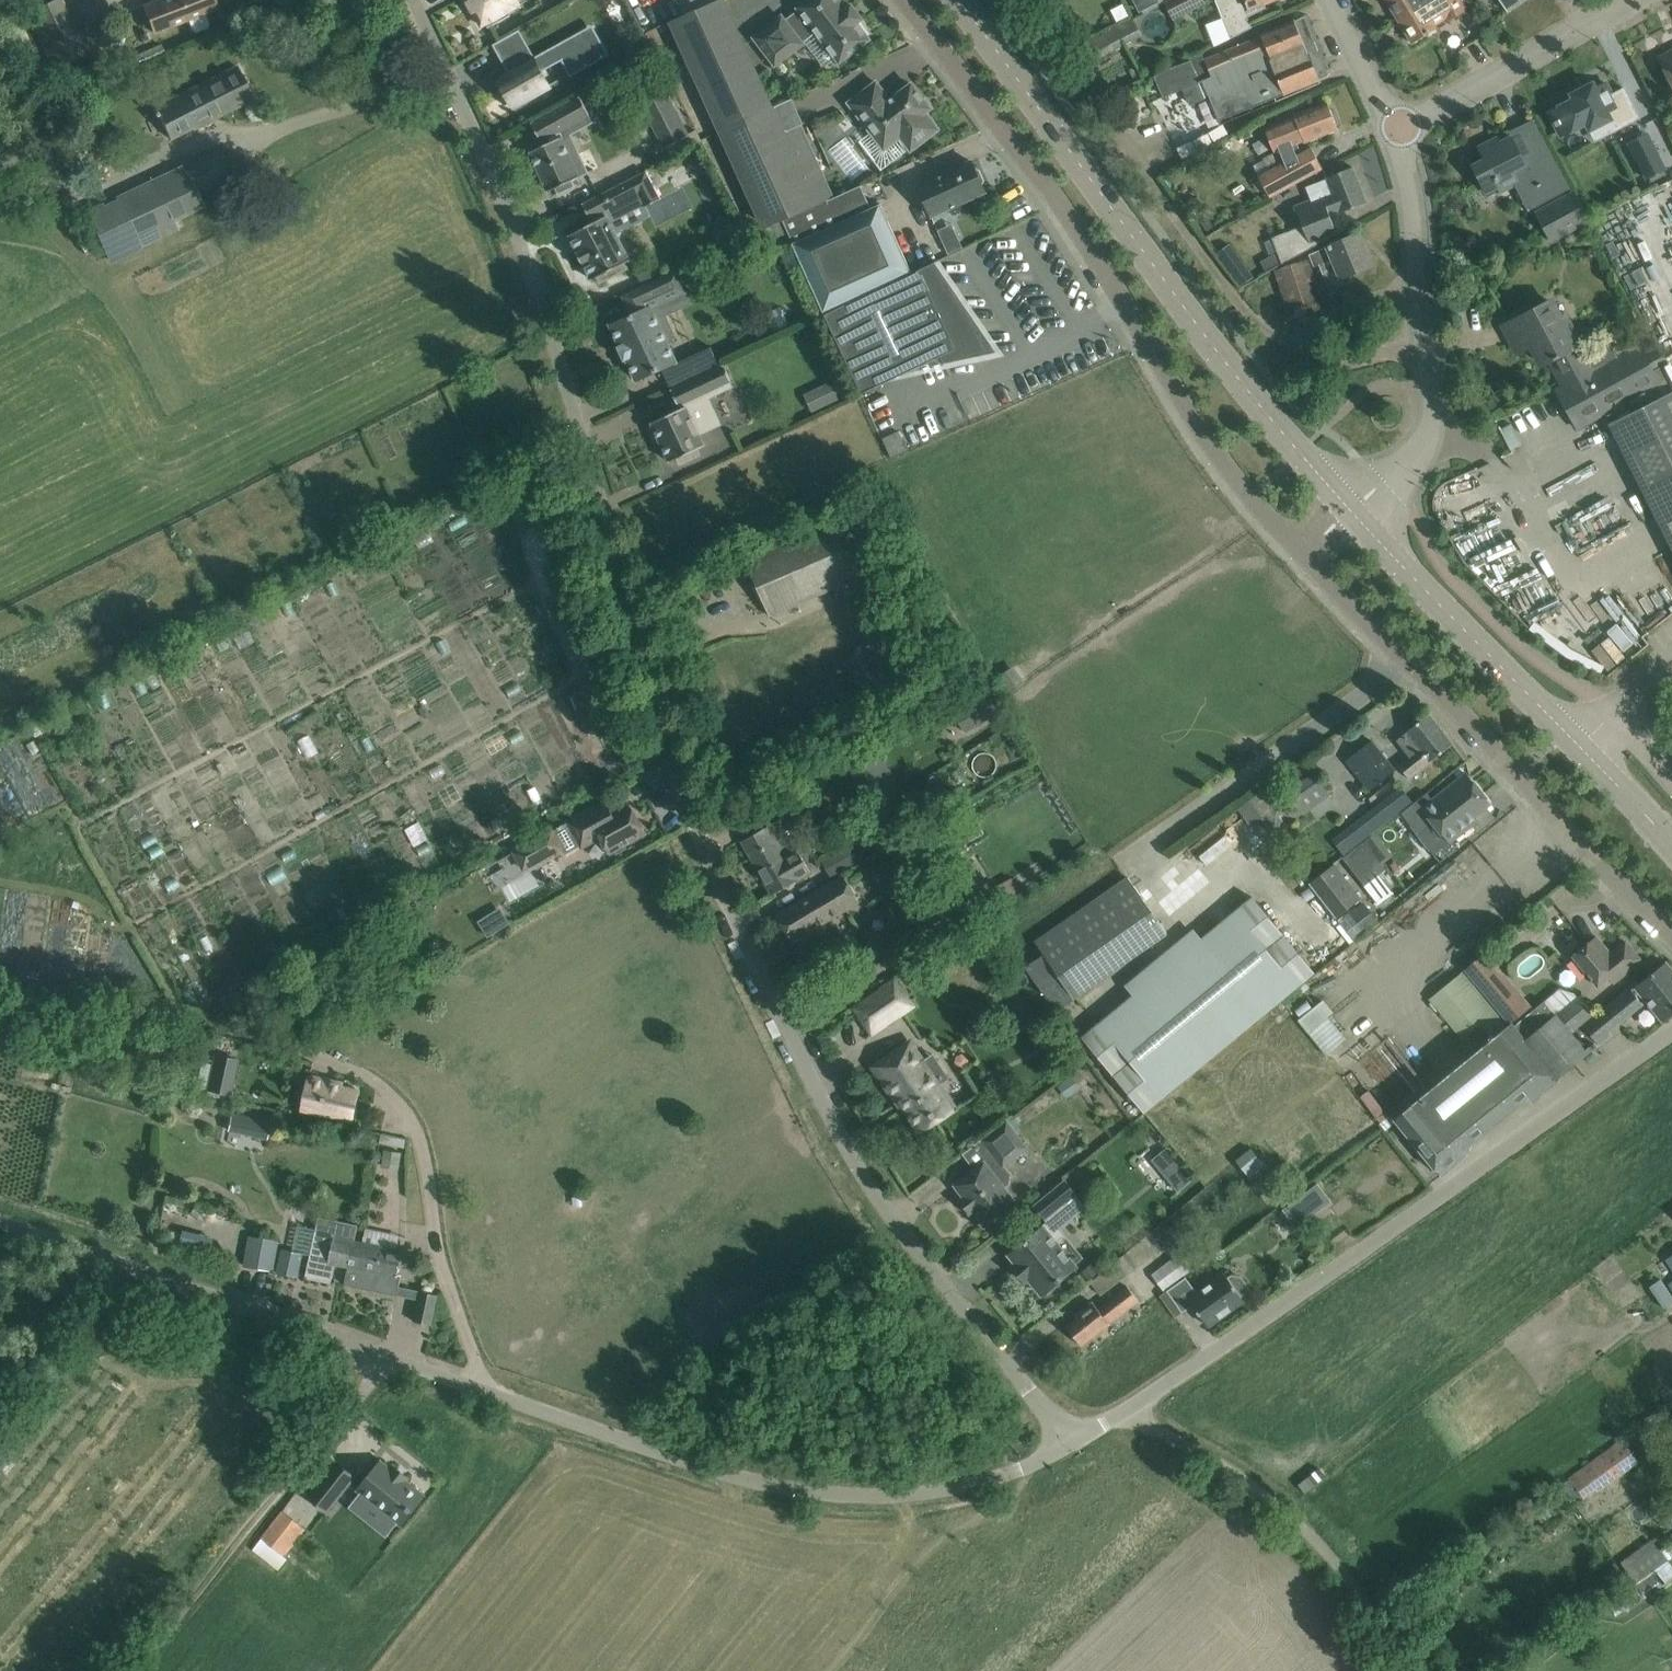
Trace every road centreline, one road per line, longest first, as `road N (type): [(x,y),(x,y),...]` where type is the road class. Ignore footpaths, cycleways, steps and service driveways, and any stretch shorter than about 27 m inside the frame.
road 1 (residential): [(1072,1443),(882,1213),(721,889),(528,266),(410,0)]
road 2 (unclassified): [(1072,1443),(1022,1468),(913,1494),(801,1491),(482,1394),(0,1223)]
road 3 (residential): [(1307,565),(1241,497),(1112,281),(900,0)]
road 4 (unclassified): [(1121,1411),(1671,1025)]
road 5 (secondary): [(1360,521),(958,0)]
road 6 (residential): [(1671,935),(1307,565)]
road 7 (track): [(482,1394),(415,1134),(391,1103),(358,1081),(223,1005)]
road 8 (unclassified): [(1360,521),(1428,418),(1425,282),(1395,130)]
road 9 (track): [(386,1360),(131,1670)]
road 10 (unclassified): [(1418,1670),(1292,1514),(1121,1411)]
road 11 (secondary): [(1581,747),(1360,521)]
road 12 (residential): [(1395,130),(1623,0)]
road 13 (unclassified): [(1395,130),(1335,0)]
road 14 (unclassified): [(1581,747),(1616,713),(1671,776)]
road 15 (secondary): [(1671,842),(1581,747)]

